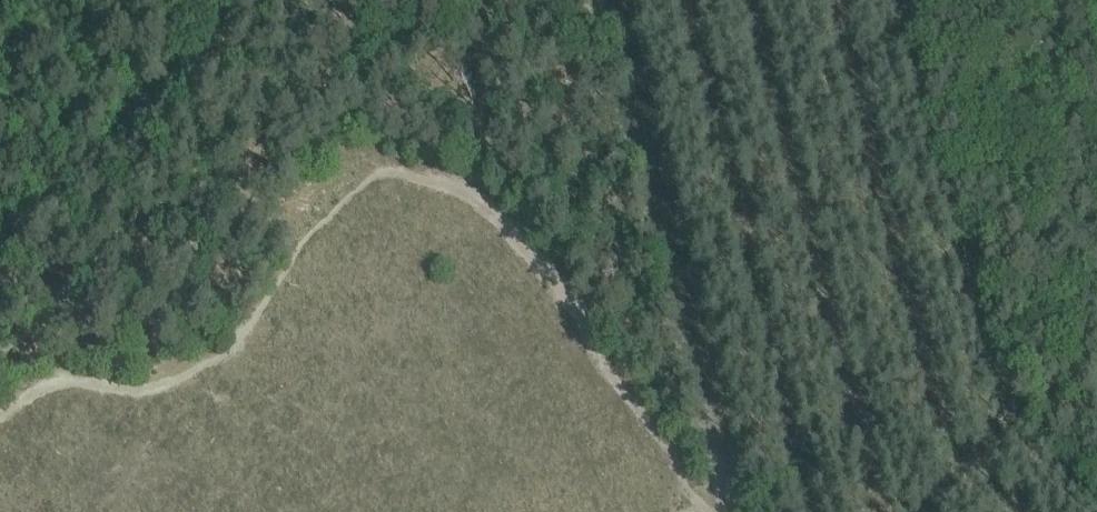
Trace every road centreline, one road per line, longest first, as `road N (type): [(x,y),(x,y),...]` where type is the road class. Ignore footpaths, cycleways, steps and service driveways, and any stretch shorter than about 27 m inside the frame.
road 1 (track): [(747,511),(621,0)]

